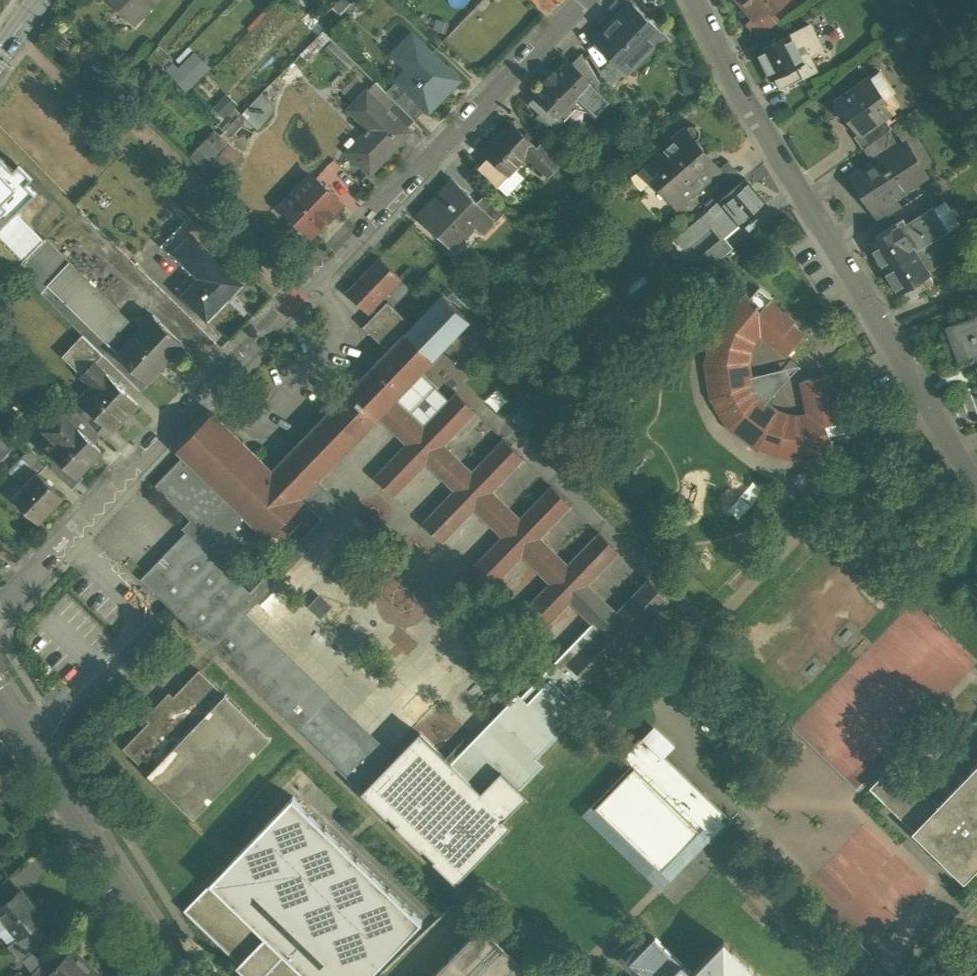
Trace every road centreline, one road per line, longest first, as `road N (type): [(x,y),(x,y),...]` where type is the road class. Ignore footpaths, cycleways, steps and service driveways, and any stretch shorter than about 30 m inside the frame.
road 1 (residential): [(0,611),(590,0)]
road 2 (residential): [(695,0),(735,86),(887,335),(919,412),(976,504)]
road 3 (tertiary): [(0,697),(185,975)]

